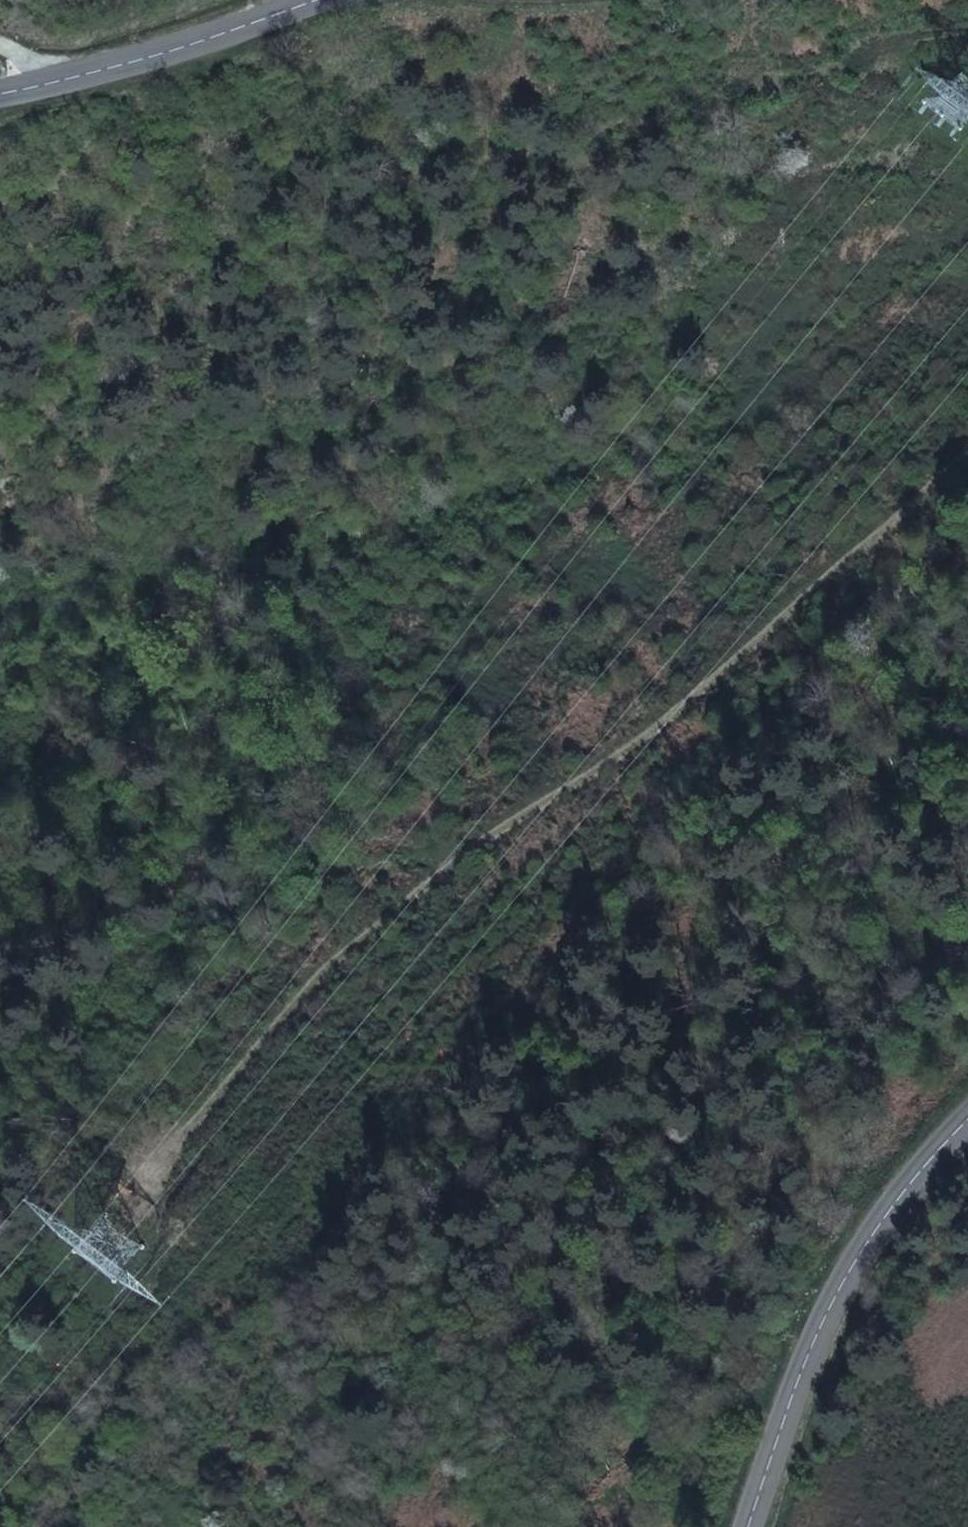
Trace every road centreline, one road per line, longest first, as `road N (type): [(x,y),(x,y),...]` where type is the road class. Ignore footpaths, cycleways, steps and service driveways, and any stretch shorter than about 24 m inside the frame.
road 1 (secondary): [(967,1121),(905,1188),(842,1282),(747,1526)]
road 2 (secondary): [(0,94),(156,54),(317,0)]

